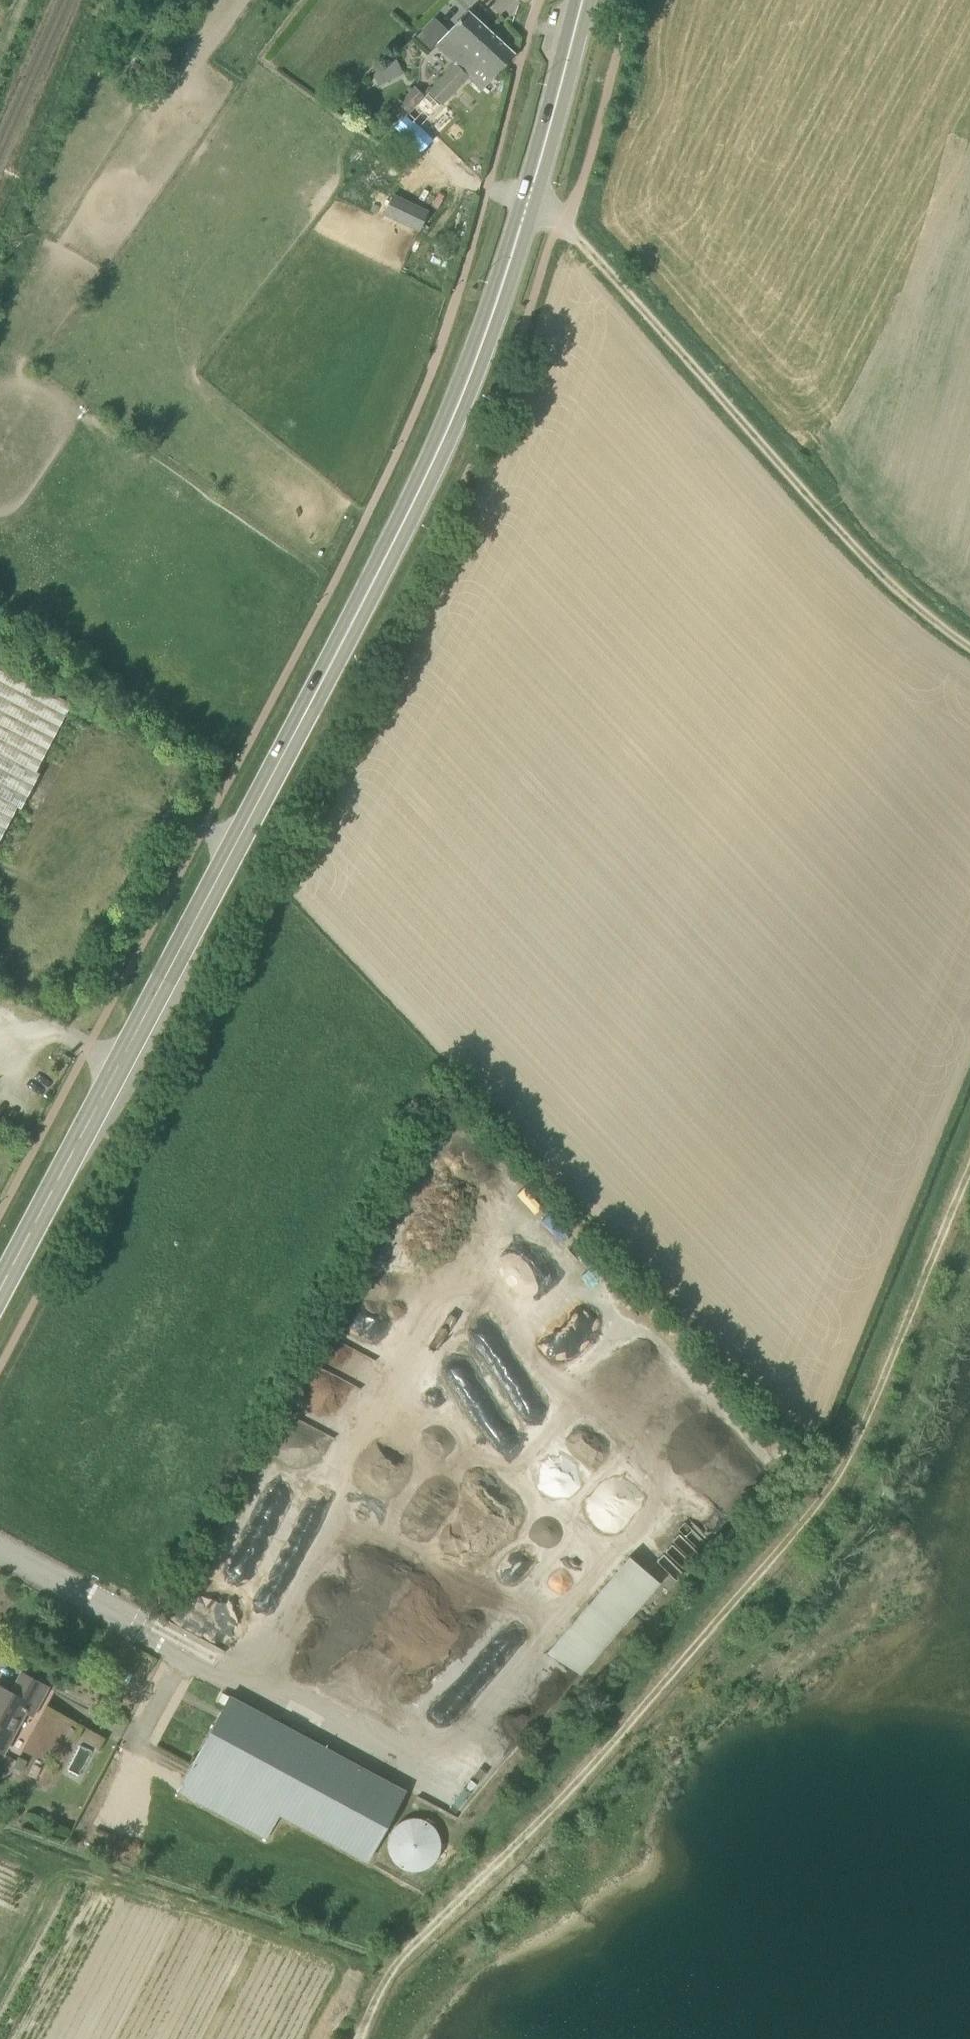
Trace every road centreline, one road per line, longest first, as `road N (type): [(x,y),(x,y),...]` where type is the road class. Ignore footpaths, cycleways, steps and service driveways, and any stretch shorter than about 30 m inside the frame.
road 1 (secondary): [(0,1291),(451,424),(526,208),(583,0)]
road 2 (track): [(358,2038),(407,1949),(585,1769),(837,1475),(969,1162)]

